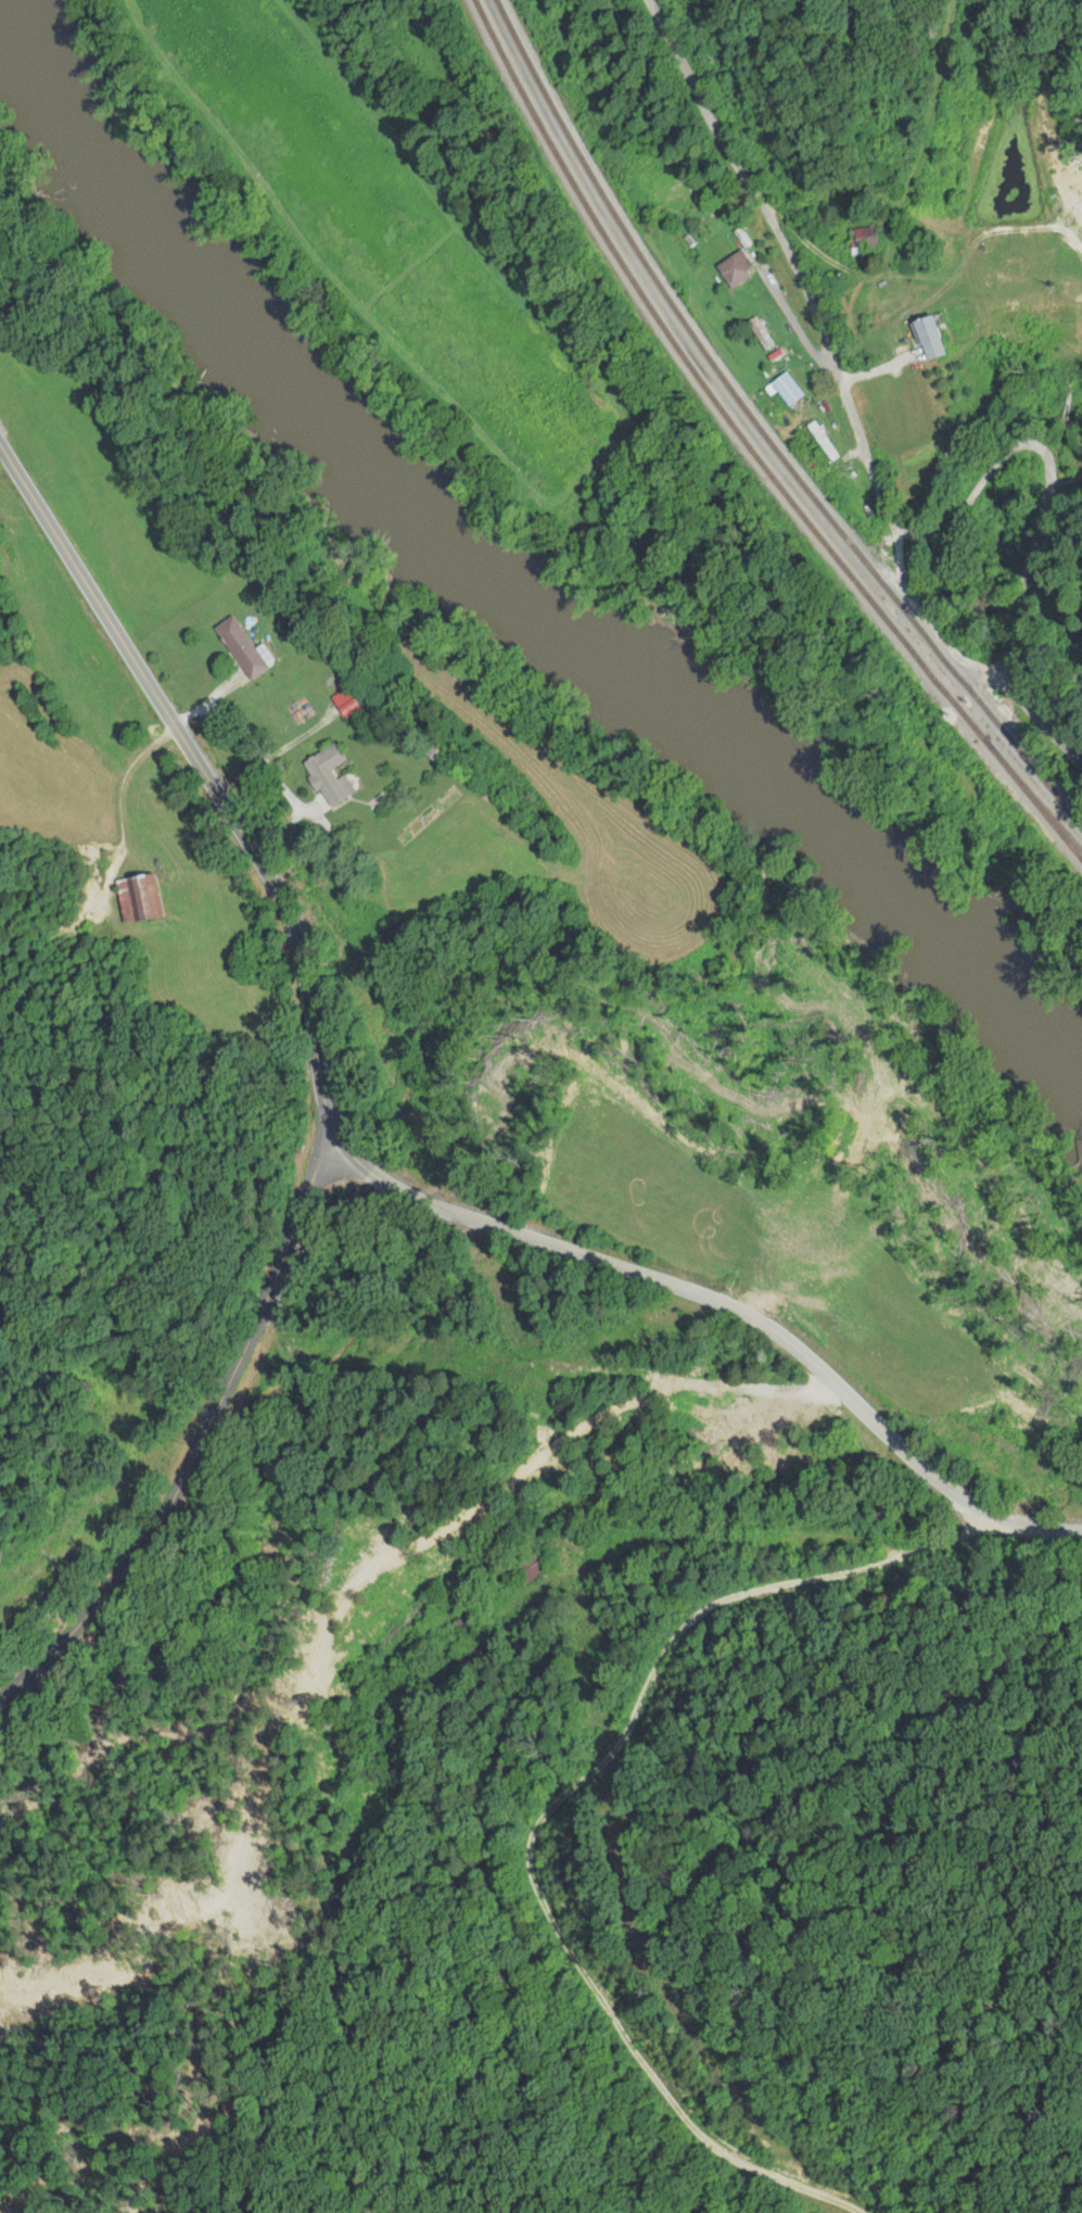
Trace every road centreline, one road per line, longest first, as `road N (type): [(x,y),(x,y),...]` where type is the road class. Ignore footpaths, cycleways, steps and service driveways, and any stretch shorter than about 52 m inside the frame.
road 1 (secondary): [(1081,1534),(1021,1525),(955,1493),(761,1325),(697,1295),(453,1216),(398,1191),(352,1155),(324,1098),(297,947),(276,888),(0,446)]
road 2 (residential): [(1081,743),(991,652),(991,574),(1020,498),(1020,428),(991,416),(892,440),(851,399),(666,0)]
road 3 (secondary): [(0,1698),(103,1595),(181,1483),(335,1128)]

